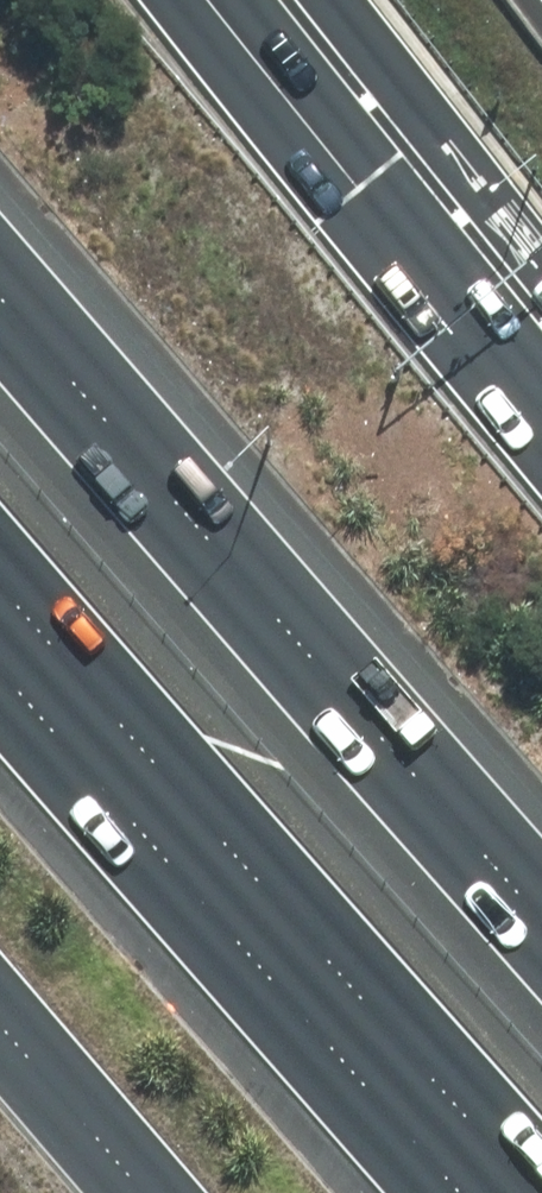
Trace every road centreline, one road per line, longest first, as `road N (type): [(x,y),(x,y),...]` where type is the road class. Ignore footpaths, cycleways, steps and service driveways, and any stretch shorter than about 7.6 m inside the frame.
road 1 (motorway): [(0,290),(541,904)]
road 2 (motorway): [(537,1192),(0,577)]
road 3 (motorway): [(257,0),(541,365)]
road 4 (motorway): [(179,1192),(0,988)]

